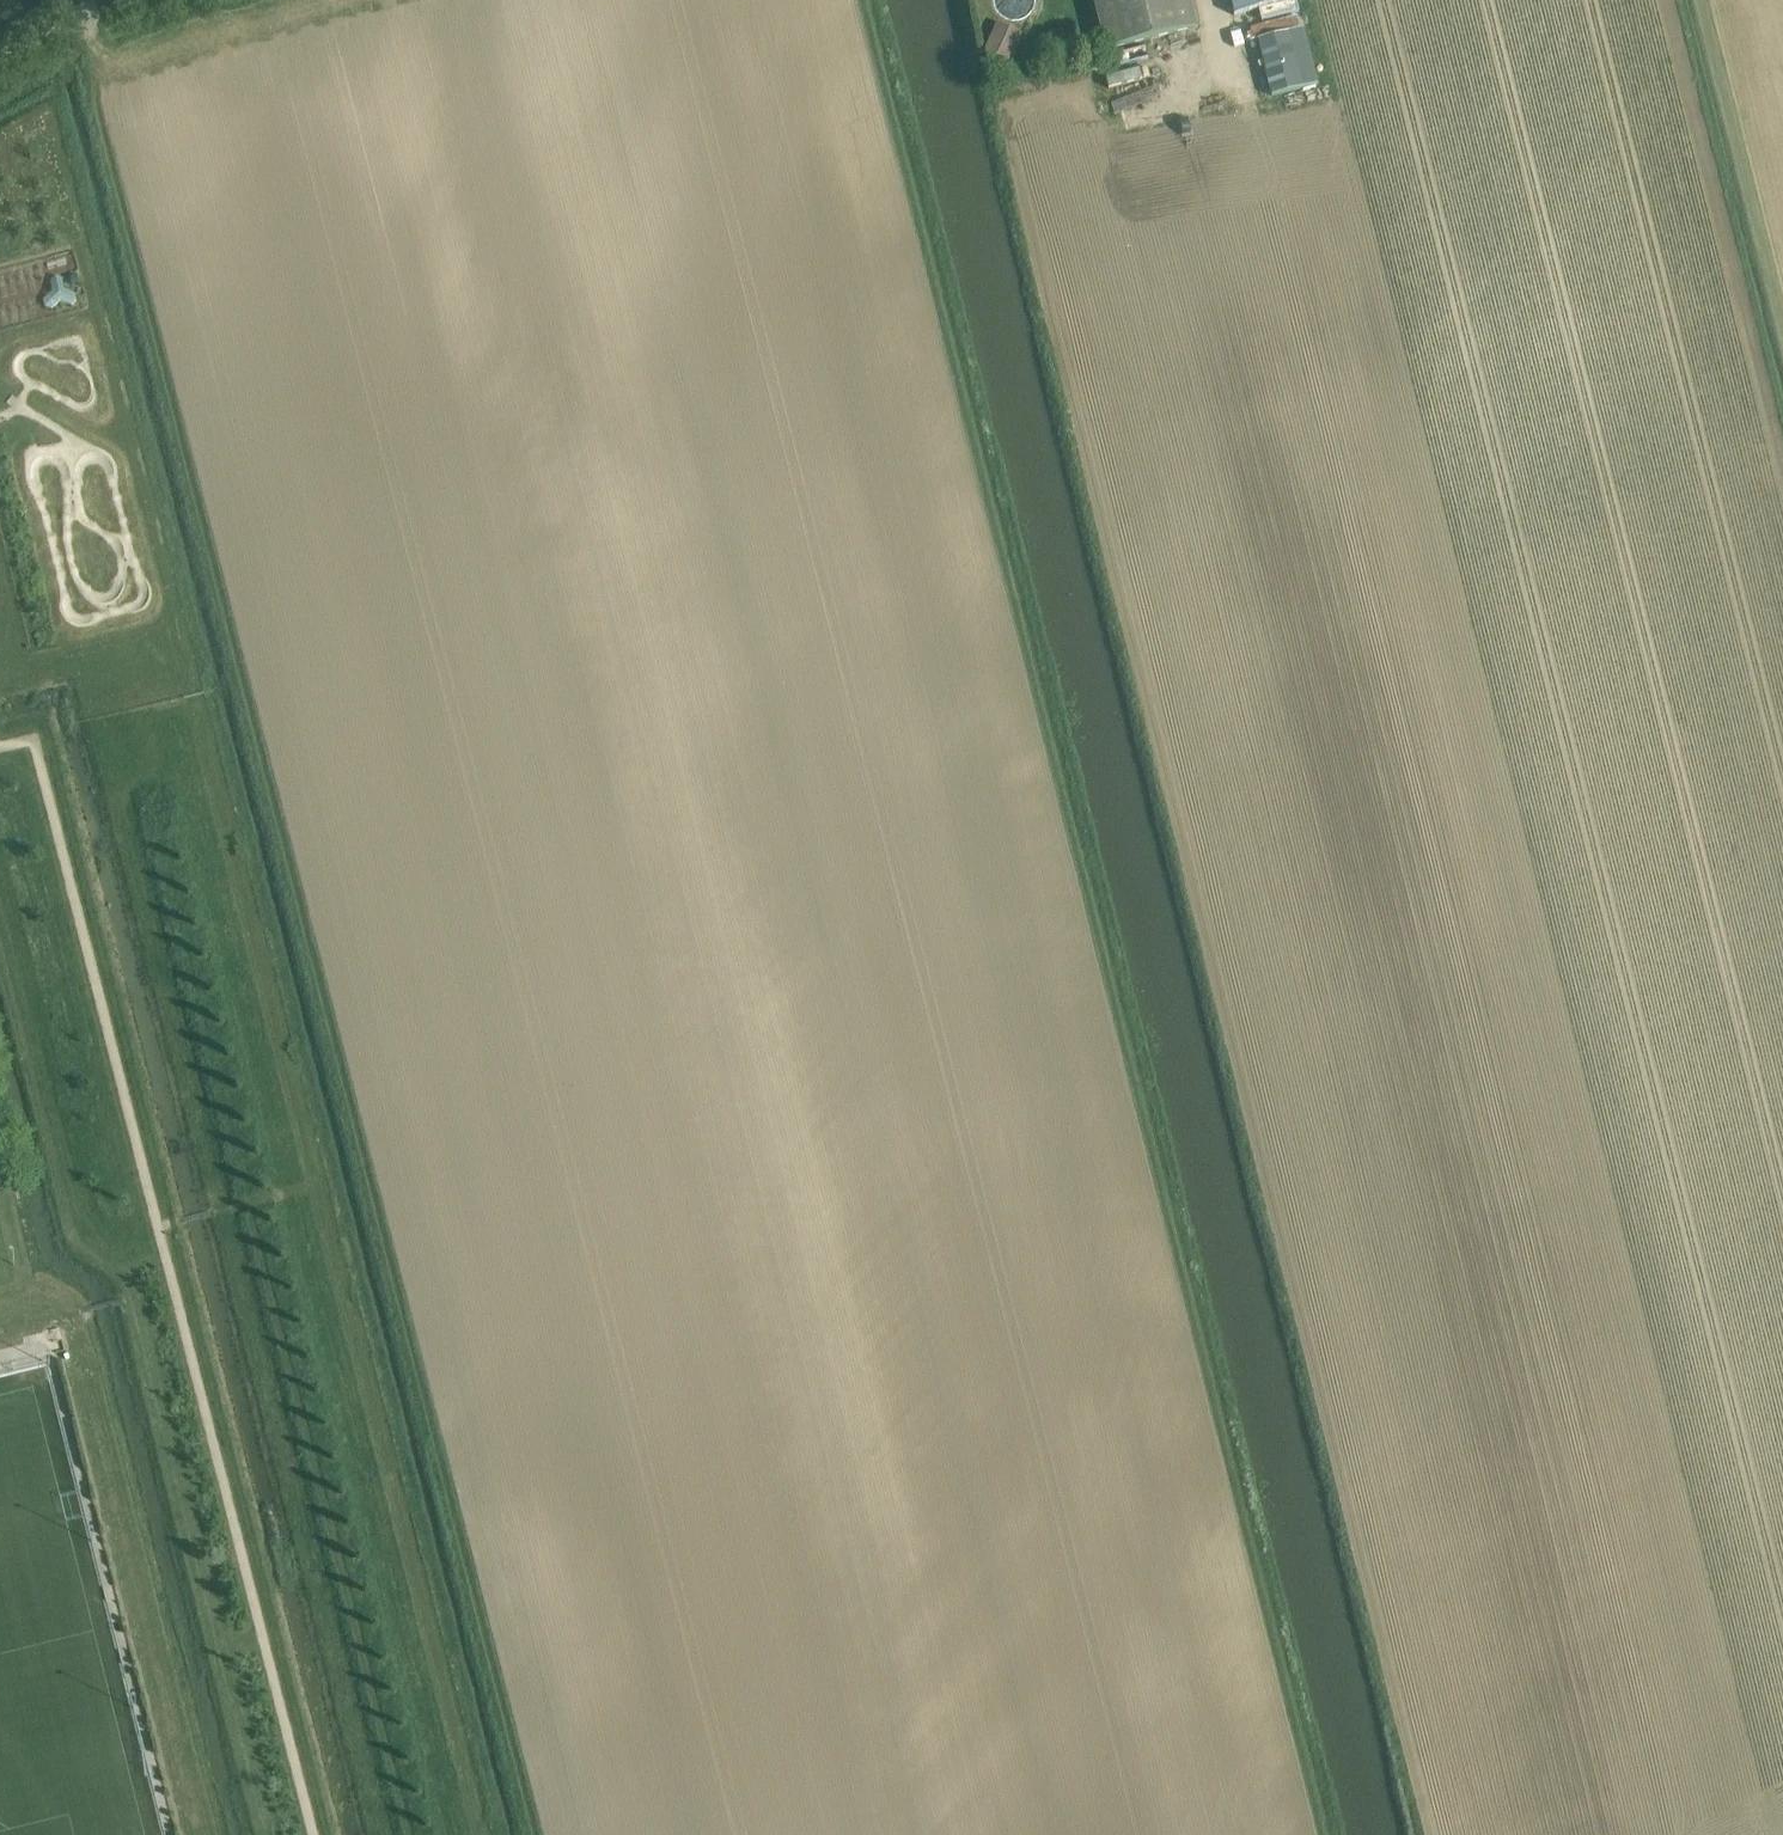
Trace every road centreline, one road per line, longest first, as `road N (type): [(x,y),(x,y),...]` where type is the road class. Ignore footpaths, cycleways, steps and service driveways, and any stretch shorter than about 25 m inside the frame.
road 1 (track): [(0,57),(42,29),(131,0)]

